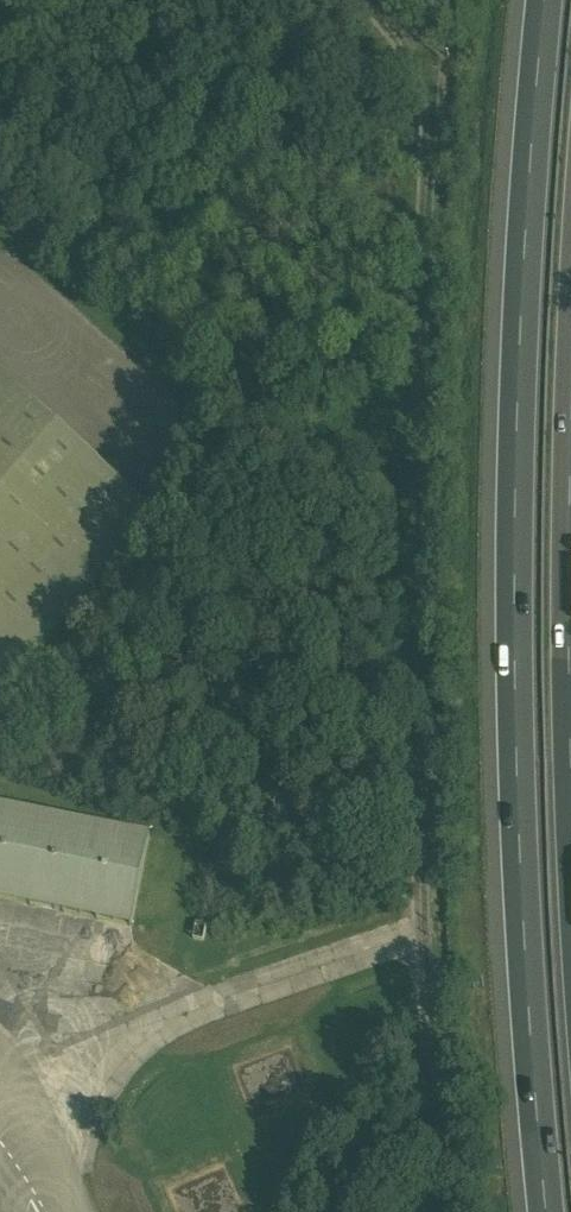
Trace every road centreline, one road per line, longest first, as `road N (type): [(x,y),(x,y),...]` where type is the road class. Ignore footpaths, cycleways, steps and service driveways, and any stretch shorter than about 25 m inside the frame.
road 1 (motorway): [(545,0),(518,338),(513,636),(520,895),(547,1211)]

